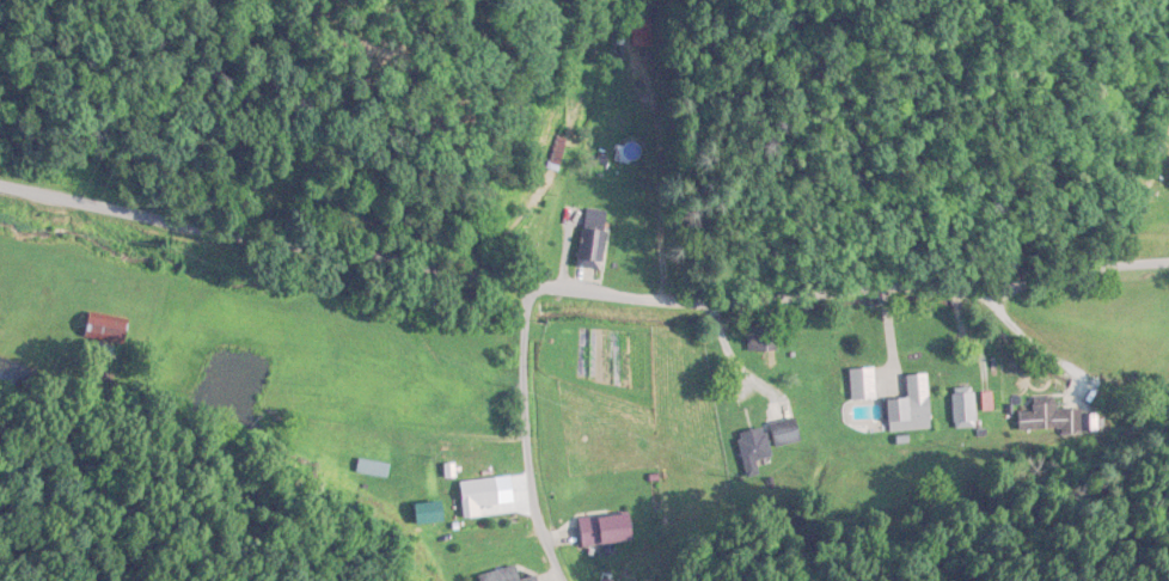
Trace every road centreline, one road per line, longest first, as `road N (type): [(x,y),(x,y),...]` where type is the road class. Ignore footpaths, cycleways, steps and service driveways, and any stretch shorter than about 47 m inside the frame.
road 1 (residential): [(1168,266),(668,304),(222,240),(127,204),(0,186)]
road 2 (residential): [(534,283),(510,404),(512,467),(554,580)]

